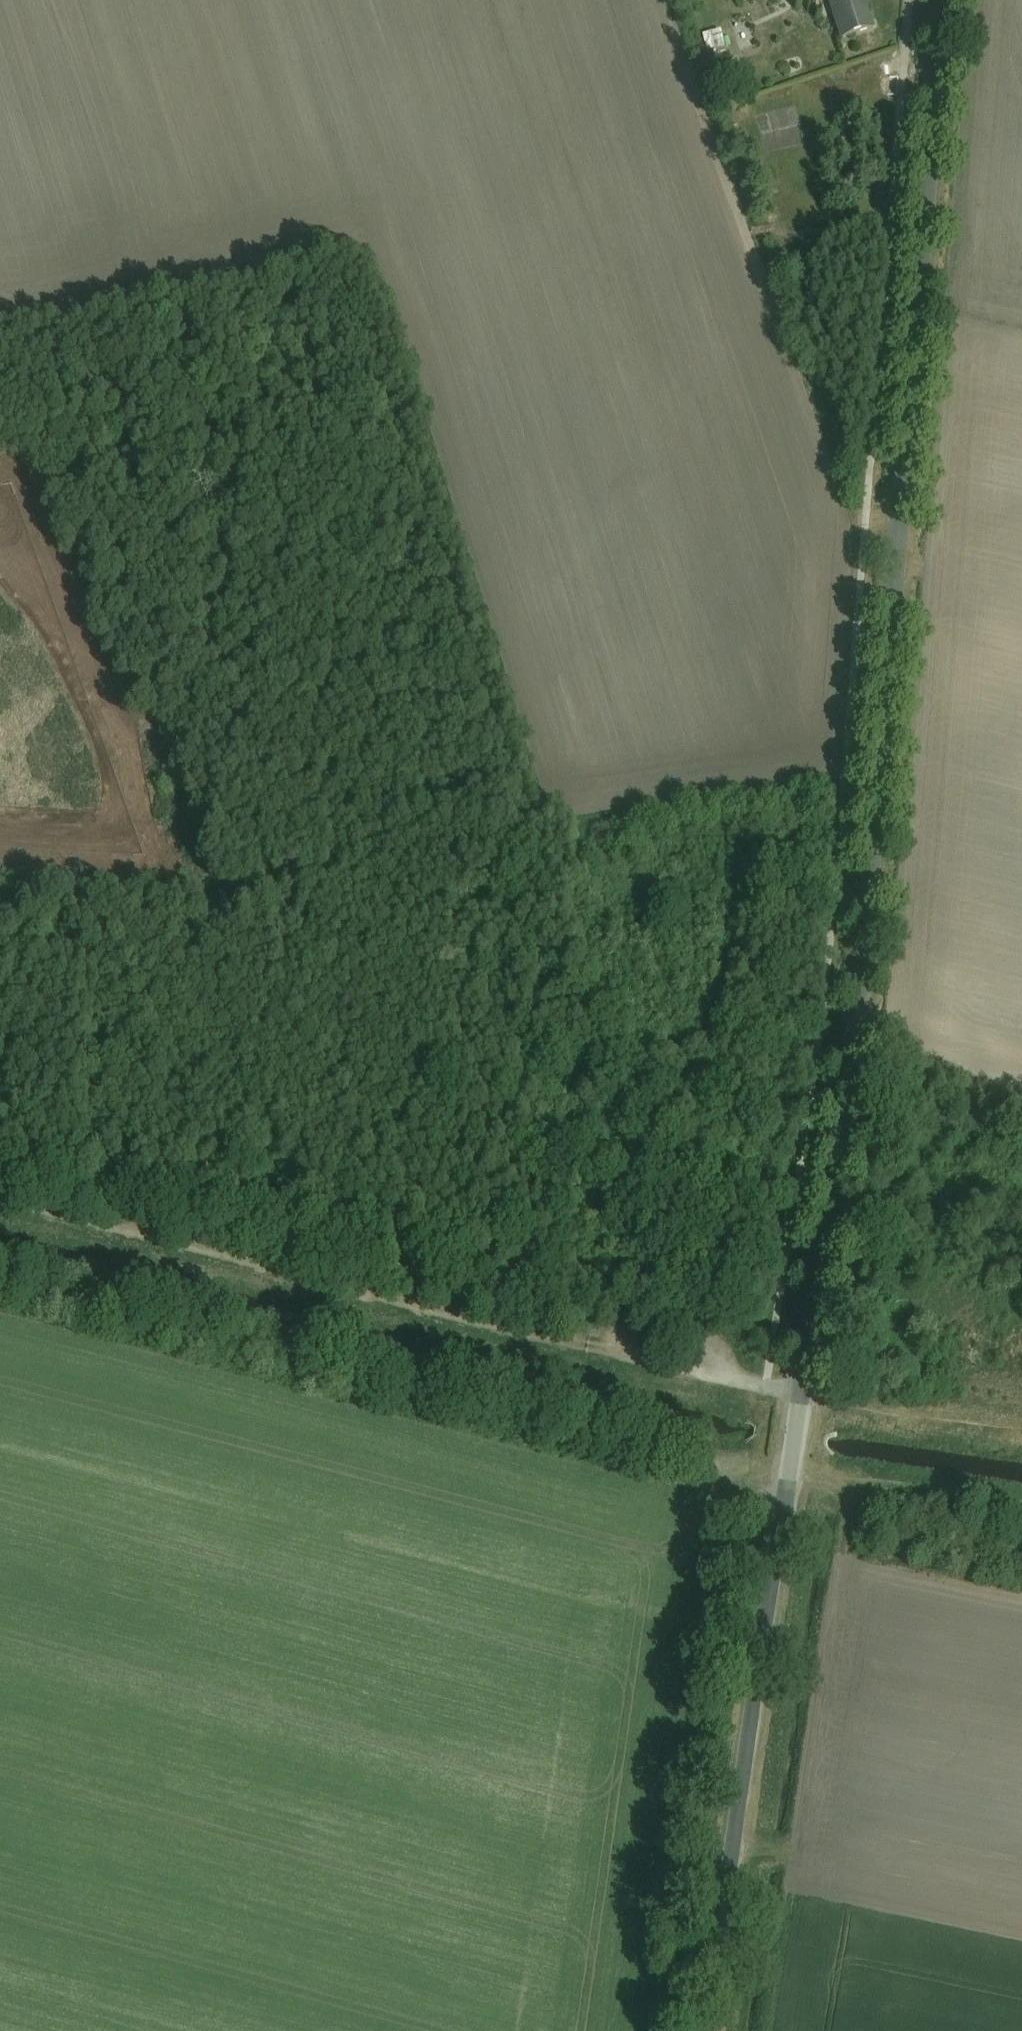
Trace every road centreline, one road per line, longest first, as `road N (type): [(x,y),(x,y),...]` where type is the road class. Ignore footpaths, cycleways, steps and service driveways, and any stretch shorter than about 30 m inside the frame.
road 1 (tertiary): [(719,2030),(813,1404),(947,0)]
road 2 (track): [(499,1320),(0,1189)]
road 3 (track): [(782,1380),(719,1371),(622,1339),(499,1320)]

